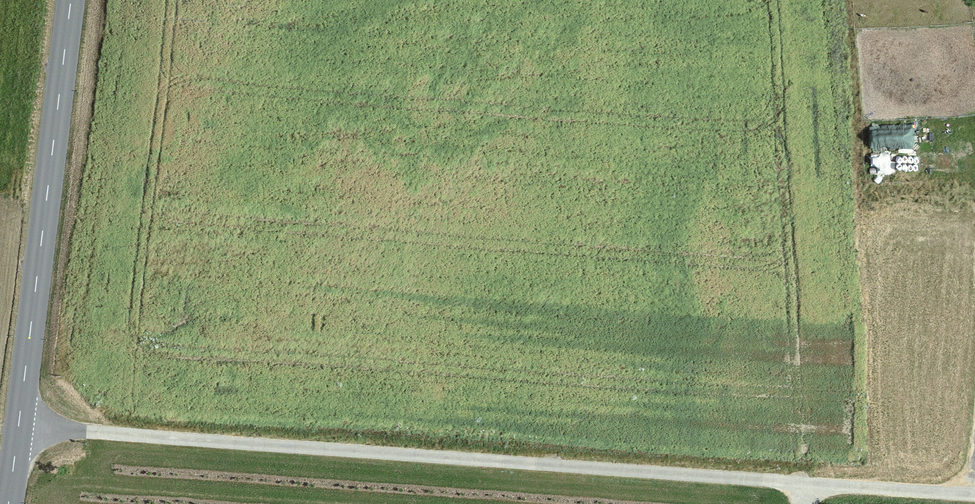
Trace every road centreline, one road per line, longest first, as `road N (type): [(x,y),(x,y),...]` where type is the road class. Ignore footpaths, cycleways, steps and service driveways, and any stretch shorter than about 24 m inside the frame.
road 1 (track): [(12,421),(974,498)]
road 2 (tertiary): [(2,503),(65,0)]

